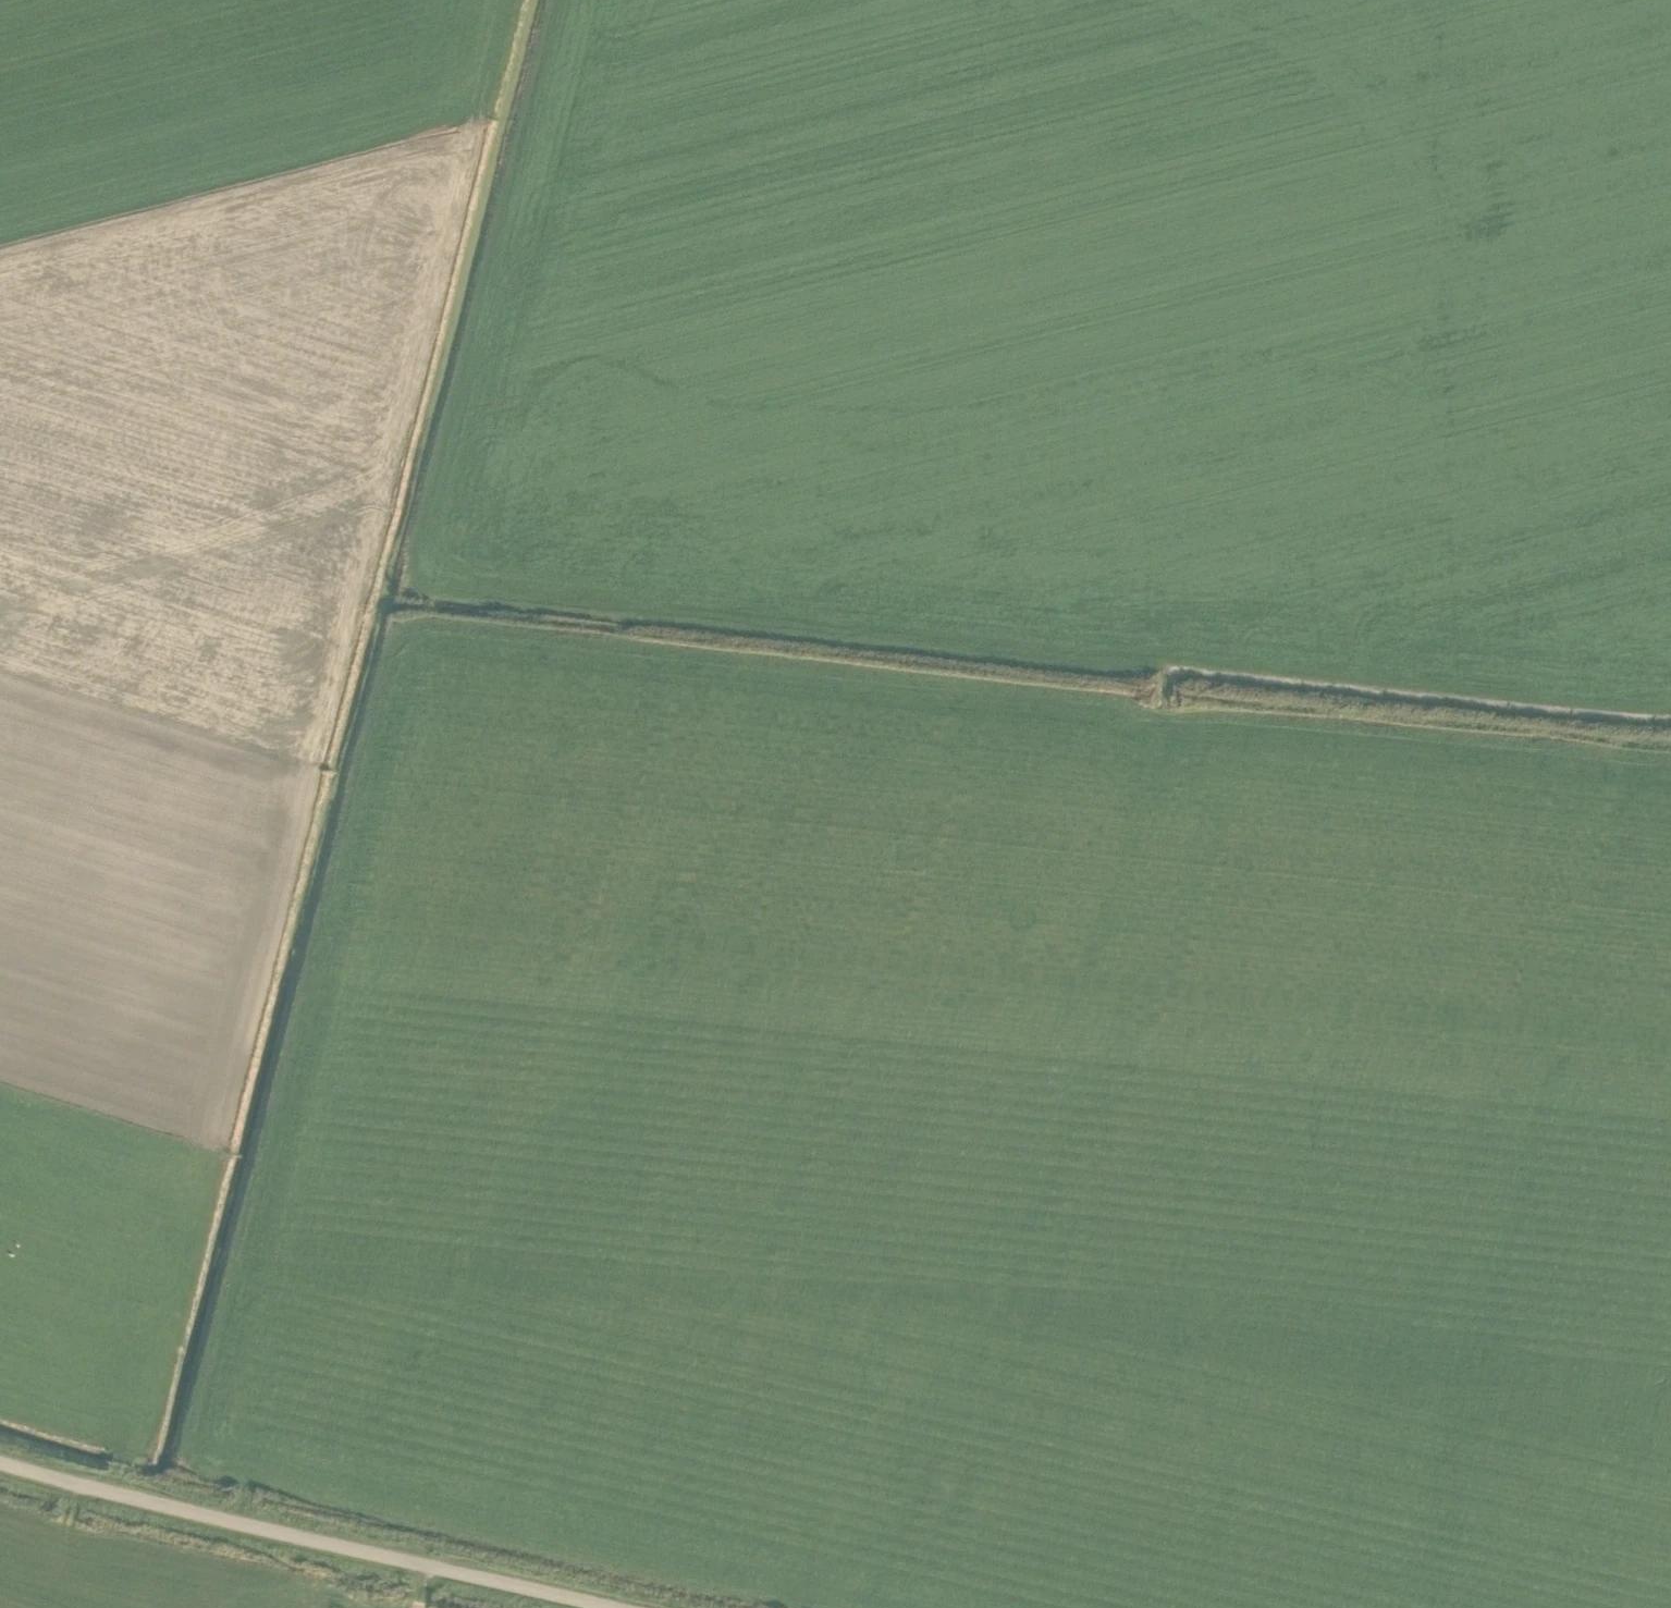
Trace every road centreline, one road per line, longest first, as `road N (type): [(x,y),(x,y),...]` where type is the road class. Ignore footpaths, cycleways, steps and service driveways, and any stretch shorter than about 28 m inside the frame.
road 1 (unclassified): [(638,1607),(0,1456)]

